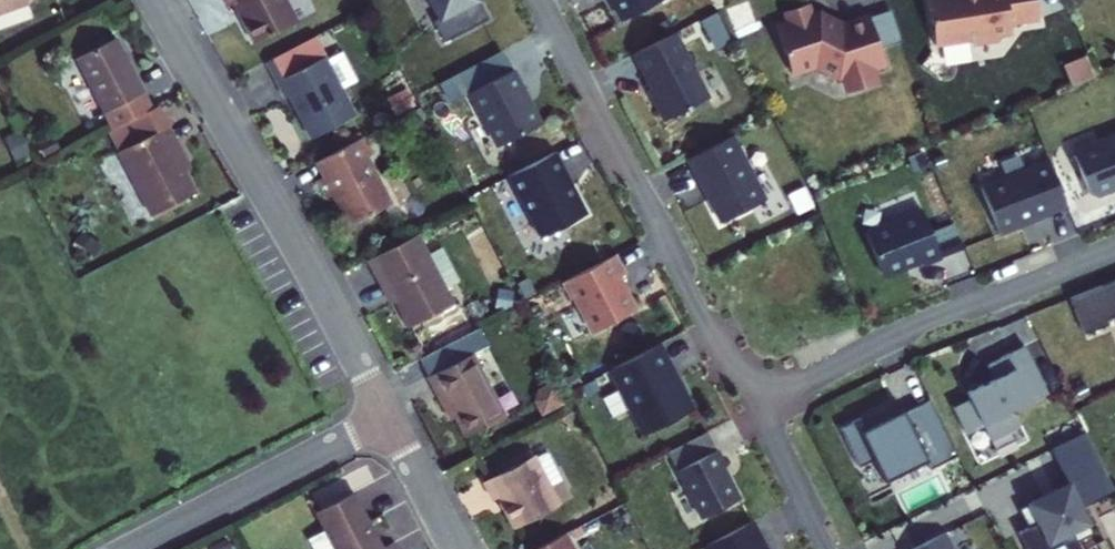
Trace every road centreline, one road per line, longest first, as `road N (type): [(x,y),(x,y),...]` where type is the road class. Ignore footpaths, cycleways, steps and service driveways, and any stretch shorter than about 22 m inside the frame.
road 1 (residential): [(154,0),(388,418)]
road 2 (residential): [(540,0),(760,406)]
road 3 (residential): [(760,406),(899,334),(1114,250)]
road 4 (residential): [(388,418),(126,548)]
road 5 (residential): [(760,406),(827,548)]
road 6 (residential): [(388,418),(456,548)]

